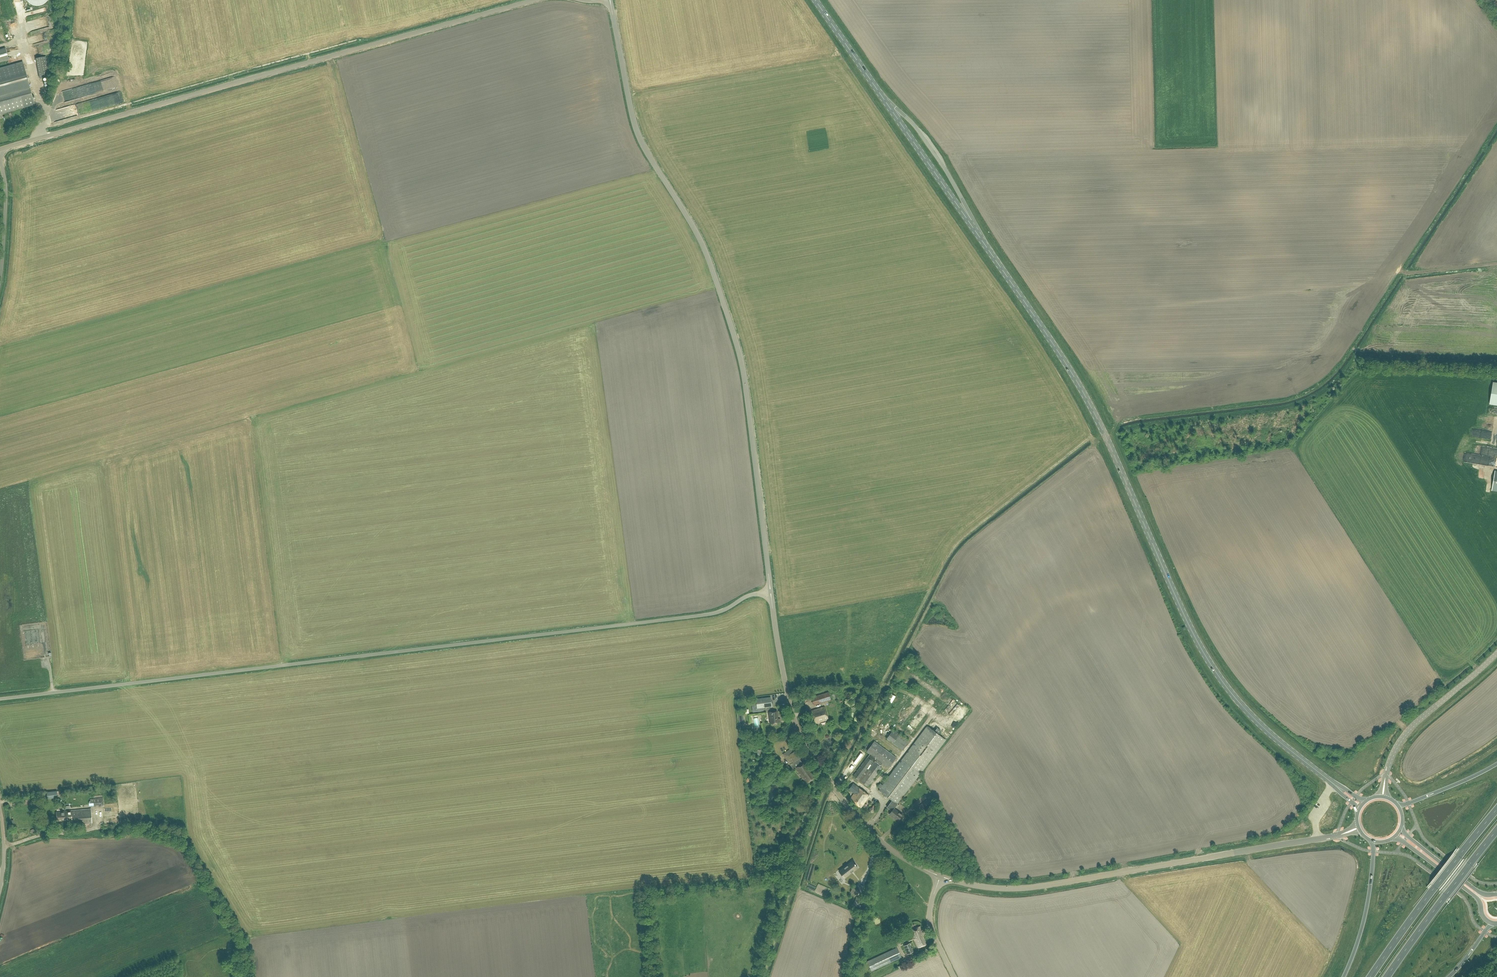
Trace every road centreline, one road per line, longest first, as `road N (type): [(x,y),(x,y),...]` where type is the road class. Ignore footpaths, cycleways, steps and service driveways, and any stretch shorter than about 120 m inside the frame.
road 1 (secondary): [(1333,783),(1248,712),(1219,675),(1069,364),(817,0)]
road 2 (unclassified): [(0,698),(678,620),(771,591)]
road 3 (unclassified): [(771,591),(734,331),(709,254),(632,114),(610,0)]
road 4 (unclassified): [(0,148),(528,0)]
road 5 (unclassified): [(940,877),(1036,886),(1359,828)]
road 6 (unclassified): [(940,877),(880,842),(811,756),(791,707),(771,591)]
road 7 (trunk): [(1496,809),(1370,976)]
road 8 (tertiary): [(1382,797),(1408,729),(1496,653)]
road 9 (trunk): [(1386,976),(1496,830)]
road 10 (trunk): [(1372,841),(1365,912),(1344,976)]
road 11 (secondary): [(1394,837),(1477,898),(1493,923)]
road 12 (unclassified): [(0,284),(7,203),(0,154)]

